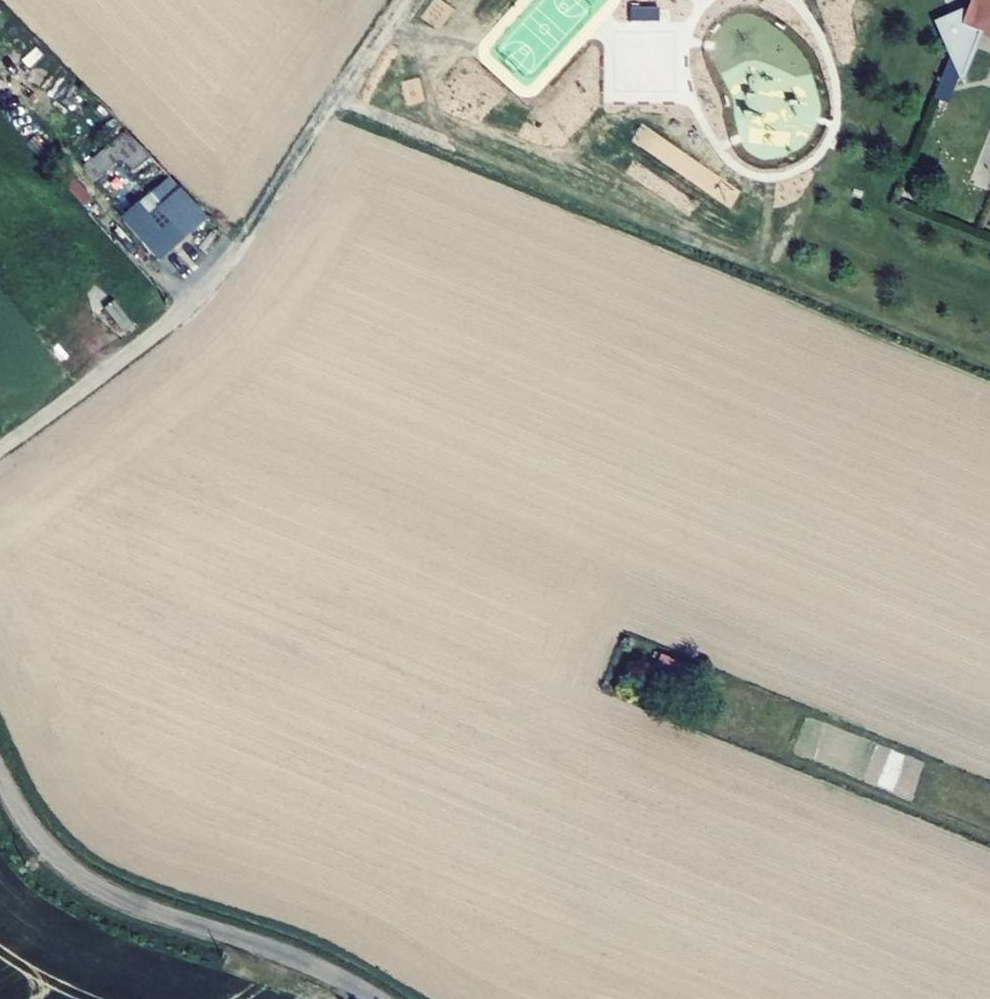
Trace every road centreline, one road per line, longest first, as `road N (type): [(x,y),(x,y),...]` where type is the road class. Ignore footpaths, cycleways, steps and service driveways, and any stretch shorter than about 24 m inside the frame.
road 1 (track): [(0,446),(149,339),(219,271),(401,0)]
road 2 (residential): [(0,772),(29,825),(79,874),(145,907),(298,957),(380,998)]

